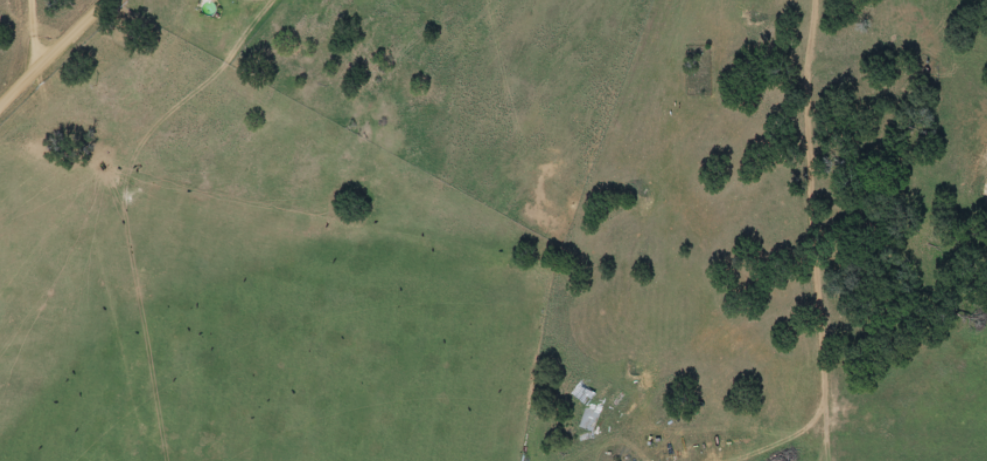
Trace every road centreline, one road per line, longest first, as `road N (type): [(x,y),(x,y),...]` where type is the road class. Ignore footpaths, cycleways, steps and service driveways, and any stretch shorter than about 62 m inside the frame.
road 1 (residential): [(844,460),(829,0)]
road 2 (residential): [(0,182),(51,87),(116,0)]

